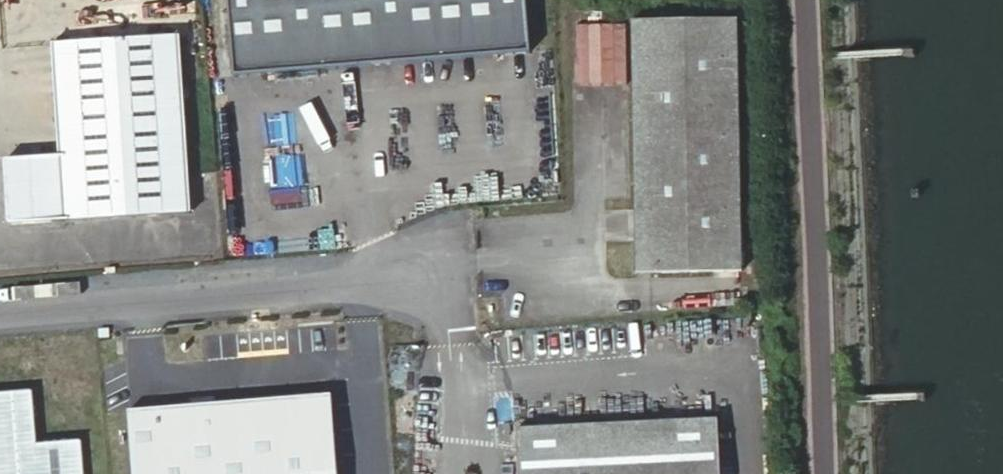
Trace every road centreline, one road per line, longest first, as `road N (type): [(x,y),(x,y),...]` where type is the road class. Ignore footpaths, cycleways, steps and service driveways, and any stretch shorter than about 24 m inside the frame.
road 1 (unclassified): [(0,309),(439,276)]

